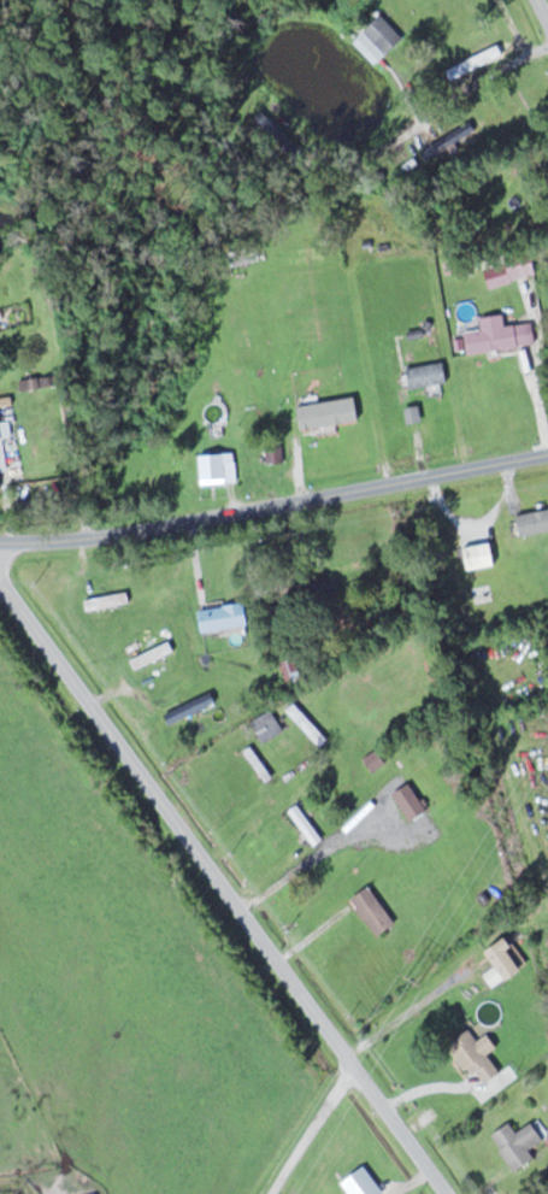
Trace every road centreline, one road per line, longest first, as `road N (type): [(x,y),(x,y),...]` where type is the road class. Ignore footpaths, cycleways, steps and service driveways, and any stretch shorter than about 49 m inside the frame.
road 1 (residential): [(445,1193),(0,580)]
road 2 (residential): [(0,538),(106,534),(547,446)]

